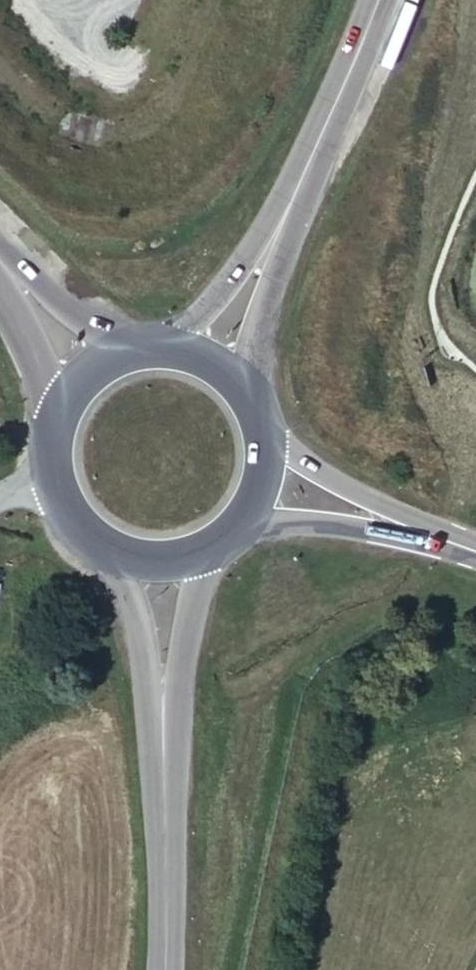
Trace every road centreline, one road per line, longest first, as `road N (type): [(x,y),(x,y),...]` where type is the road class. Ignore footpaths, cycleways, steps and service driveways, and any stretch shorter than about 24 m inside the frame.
road 1 (secondary): [(164,680),(163,969)]
road 2 (secondary): [(270,244),(379,0)]
road 3 (tertiary): [(446,538),(333,482),(260,424)]
road 4 (tertiary): [(243,517),(319,519),(446,538)]
road 5 (secondary): [(58,408),(48,452),(57,498),(108,550)]
road 6 (secondary): [(127,350),(65,311),(0,252)]
road 7 (secondary): [(247,396),(270,244)]
road 8 (secondary): [(0,271),(58,408)]
road 9 (secondary): [(108,550),(164,680)]
road 10 (secondary): [(270,244),(178,348)]
road 11 (secondary): [(164,680),(205,550)]

